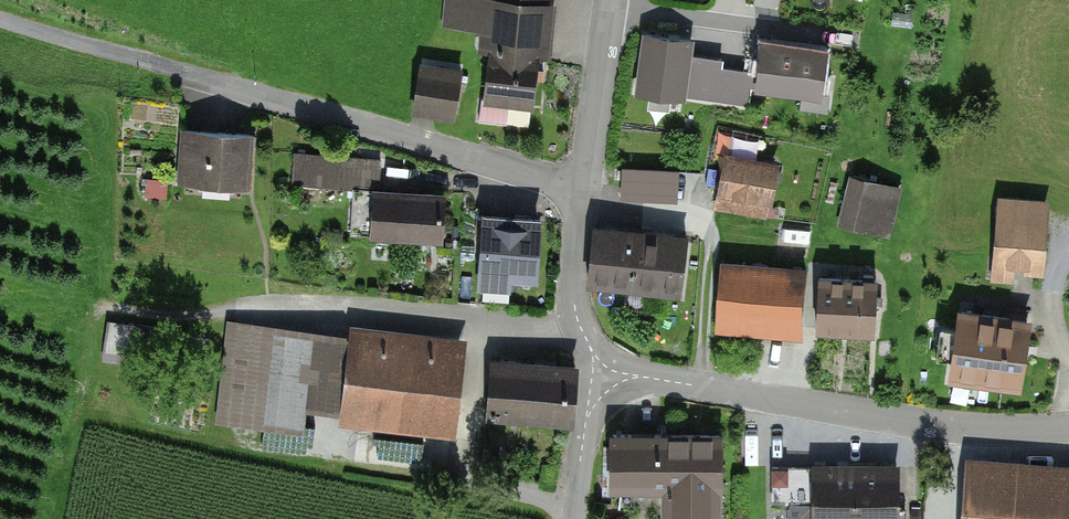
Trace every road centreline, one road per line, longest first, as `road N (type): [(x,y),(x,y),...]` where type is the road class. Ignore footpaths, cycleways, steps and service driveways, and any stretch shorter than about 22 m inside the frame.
road 1 (unclassified): [(0,20),(584,188)]
road 2 (unclassified): [(605,368),(857,413),(1068,428)]
road 3 (unclassified): [(612,0),(584,188)]
road 4 (unclassified): [(584,188),(576,296),(605,368)]
road 5 (unclassified): [(605,368),(577,518)]

